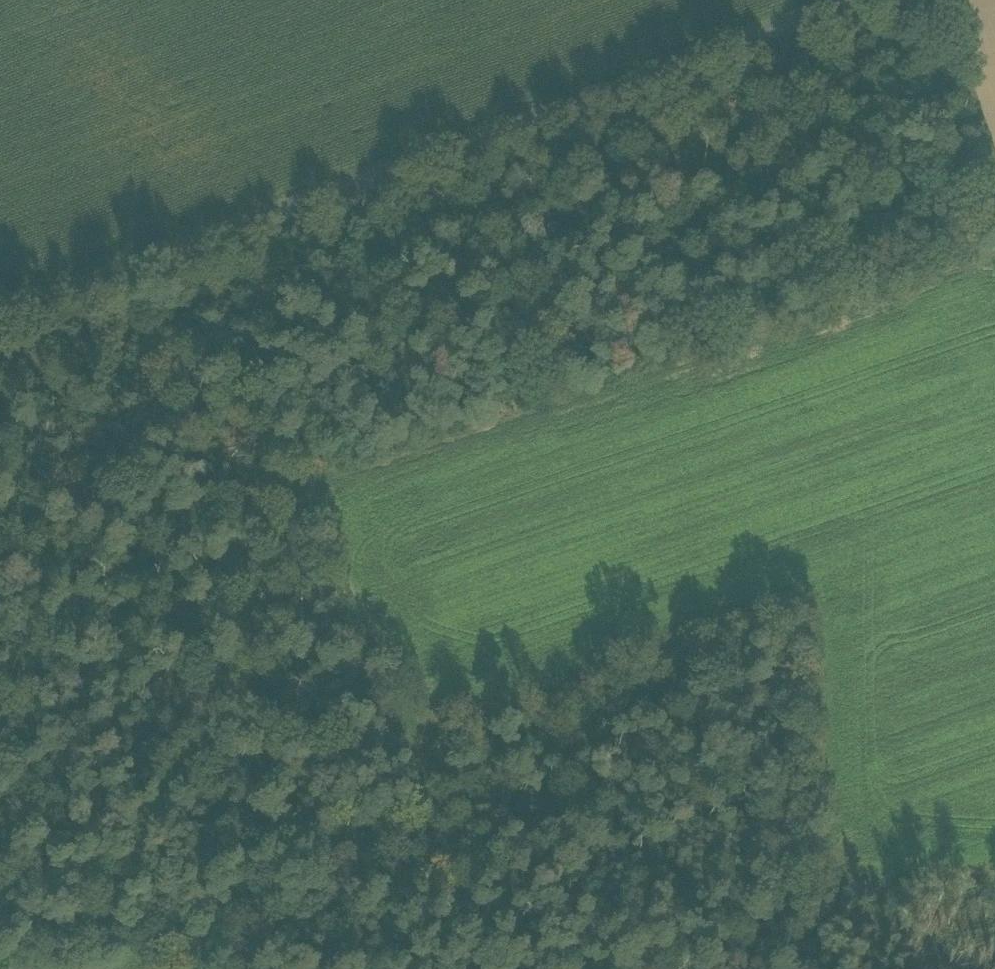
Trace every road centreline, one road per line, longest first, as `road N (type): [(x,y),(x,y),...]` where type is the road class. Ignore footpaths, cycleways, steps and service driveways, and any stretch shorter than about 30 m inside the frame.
road 1 (unclassified): [(850,0),(0,319)]

